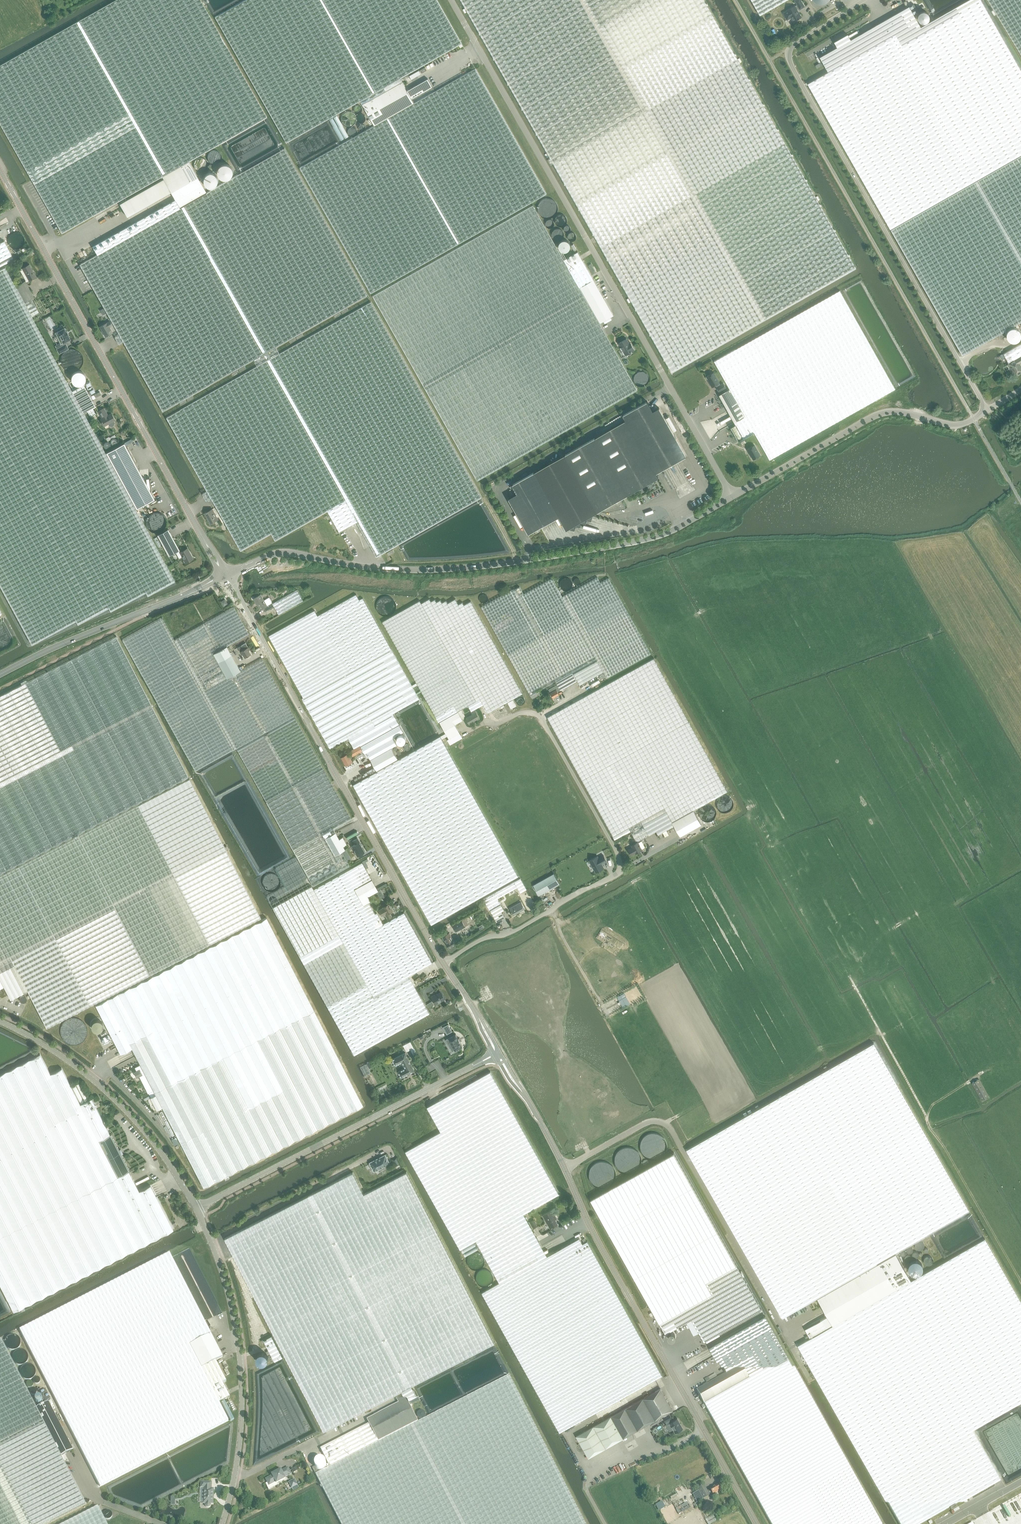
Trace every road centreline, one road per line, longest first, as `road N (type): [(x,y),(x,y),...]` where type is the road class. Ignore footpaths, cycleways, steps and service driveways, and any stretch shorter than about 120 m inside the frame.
road 1 (unclassified): [(452,0),(731,496)]
road 2 (unclassified): [(731,496),(670,530),(479,566),(387,568),(283,551),(228,573)]
road 3 (unclassified): [(862,0),(797,41),(788,57),(987,409)]
road 4 (tertiary): [(756,1523),(527,1099)]
road 5 (unclassified): [(443,963),(485,937),(514,932),(621,867),(540,717),(519,713),(496,725)]
road 6 (tertiary): [(202,537),(0,170)]
road 7 (tertiary): [(443,963),(245,612)]
road 8 (unclassified): [(195,1207),(495,1055)]
road 9 (unclassified): [(195,1207),(223,1276),(239,1356),(239,1437),(221,1523)]
road 10 (unclassified): [(987,409),(959,425),(876,414),(731,496)]
road 11 (unclassified): [(0,1021),(62,1056),(122,1105),(195,1207)]
road 12 (tertiary): [(220,576),(0,673)]

